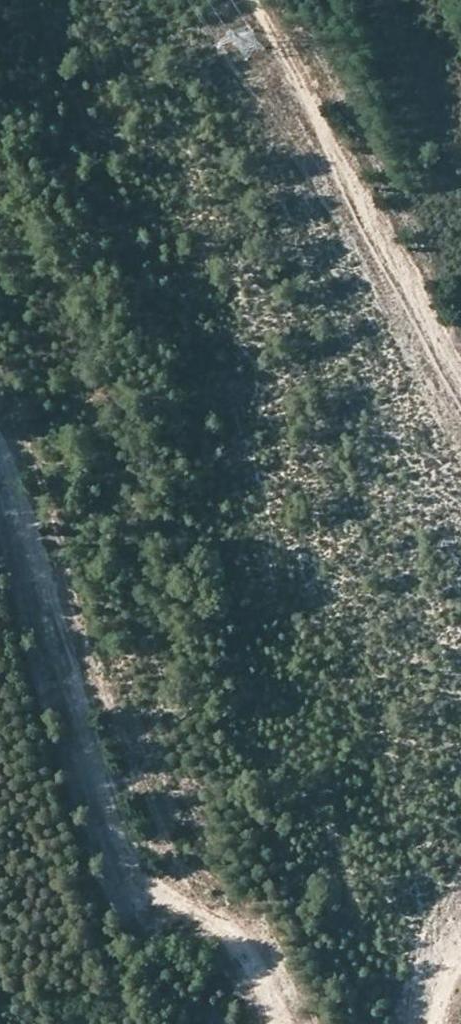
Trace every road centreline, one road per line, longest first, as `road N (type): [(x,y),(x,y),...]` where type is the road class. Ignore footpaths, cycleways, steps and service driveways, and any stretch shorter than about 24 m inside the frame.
road 1 (track): [(285,1023),(244,942),(136,887),(124,873),(0,469)]
road 2 (track): [(460,401),(390,247),(252,0)]

